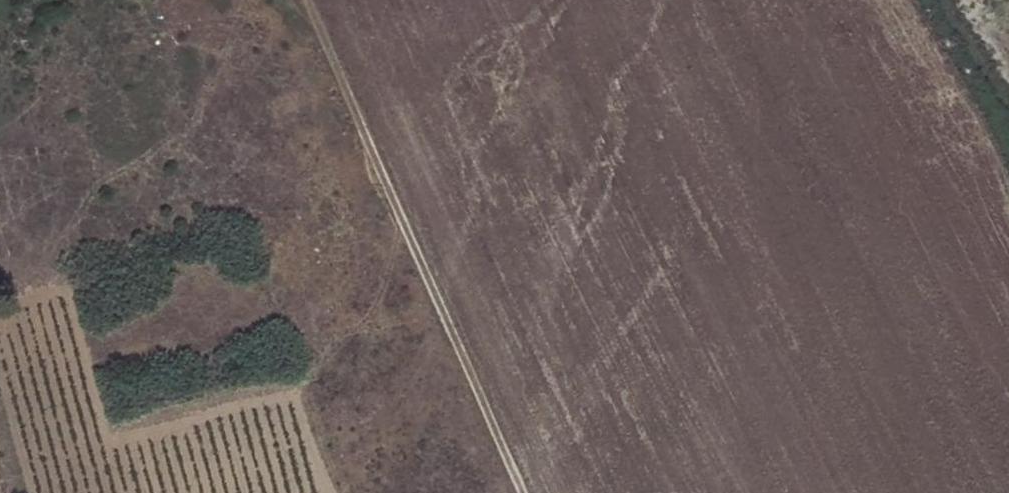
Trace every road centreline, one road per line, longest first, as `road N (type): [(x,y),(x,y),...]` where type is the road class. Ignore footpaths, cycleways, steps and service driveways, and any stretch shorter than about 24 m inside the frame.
road 1 (track): [(522,492),(309,0)]

